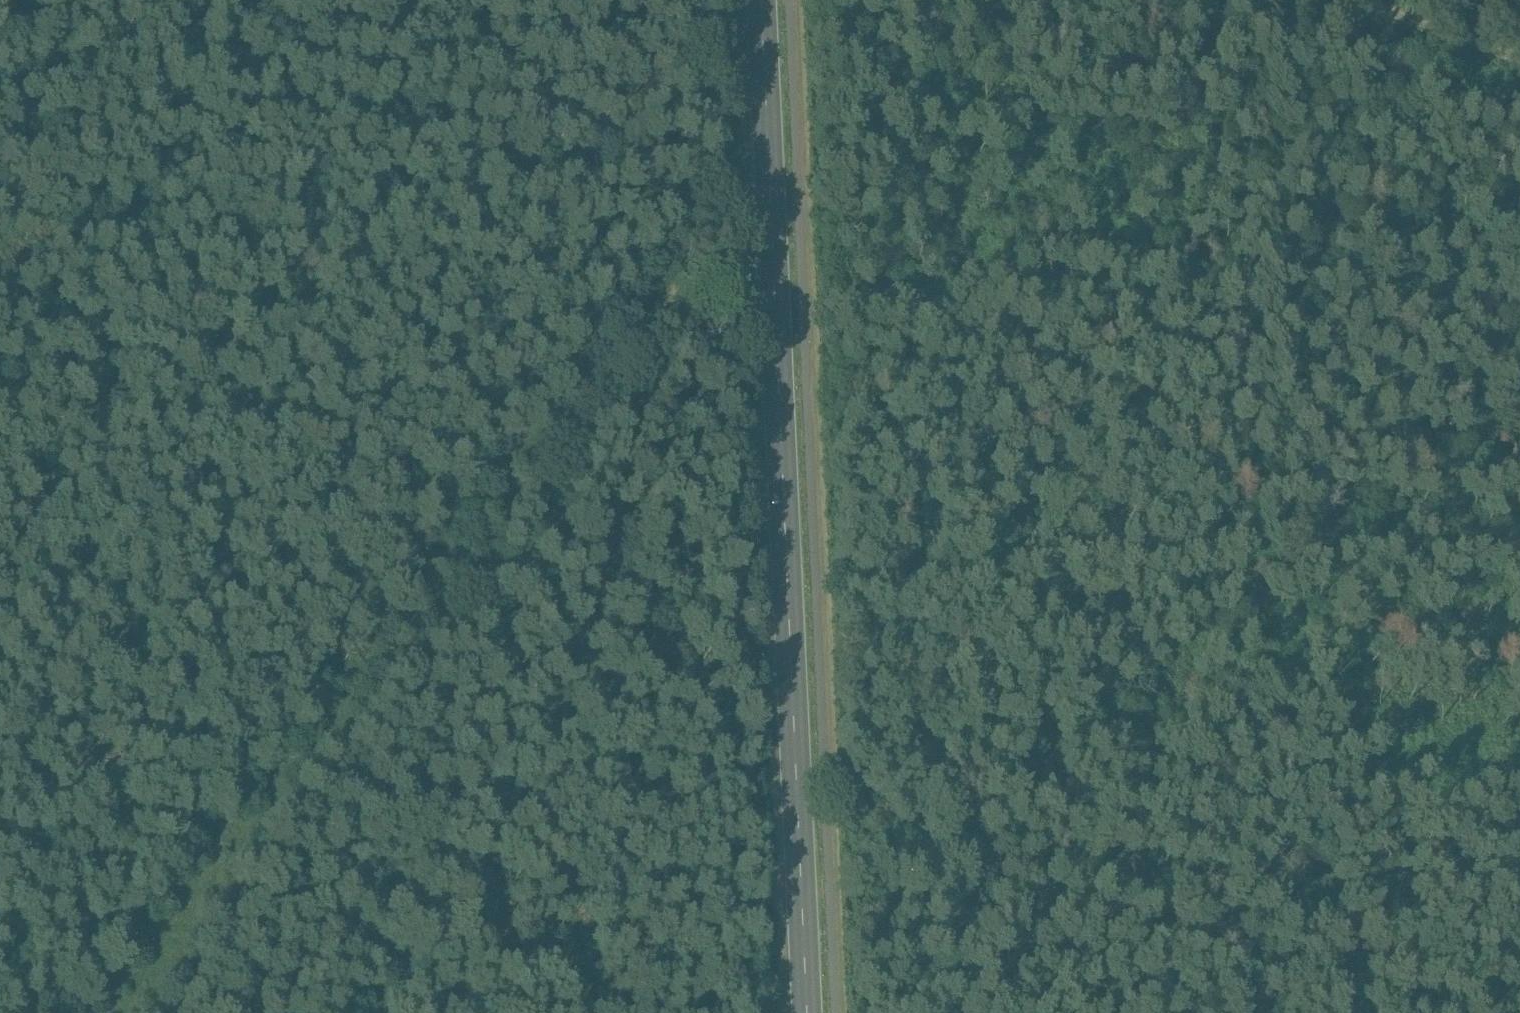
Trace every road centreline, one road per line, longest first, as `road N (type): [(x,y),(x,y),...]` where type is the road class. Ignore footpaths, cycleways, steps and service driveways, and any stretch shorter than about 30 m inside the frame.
road 1 (primary): [(810,1012),(764,0)]
road 2 (track): [(1519,63),(1354,0)]

